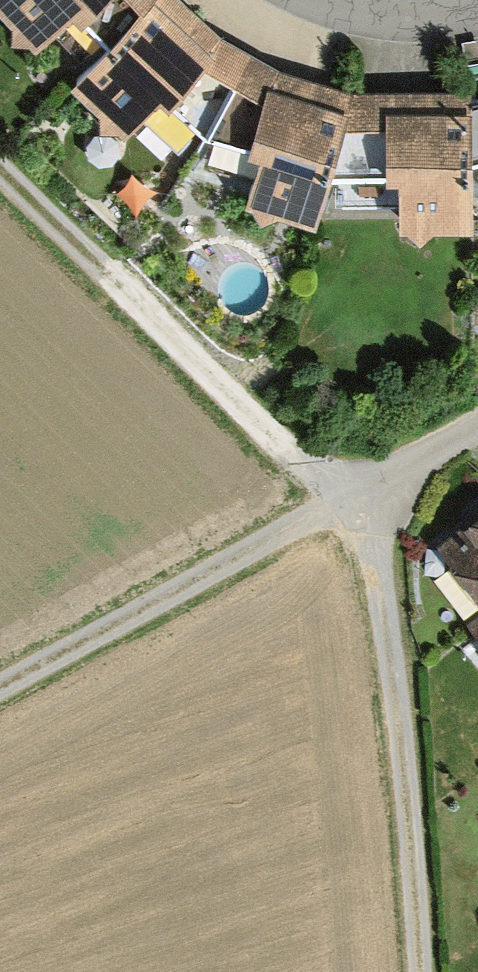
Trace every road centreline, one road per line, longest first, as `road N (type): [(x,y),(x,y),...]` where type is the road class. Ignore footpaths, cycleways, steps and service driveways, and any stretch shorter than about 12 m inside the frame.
road 1 (track): [(0,173),(350,515)]
road 2 (track): [(350,515),(381,596),(403,748),(417,971)]
road 3 (track): [(350,515),(0,694)]
road 4 (residential): [(477,15),(367,15),(319,0)]
road 5 (residential): [(477,438),(350,515)]

